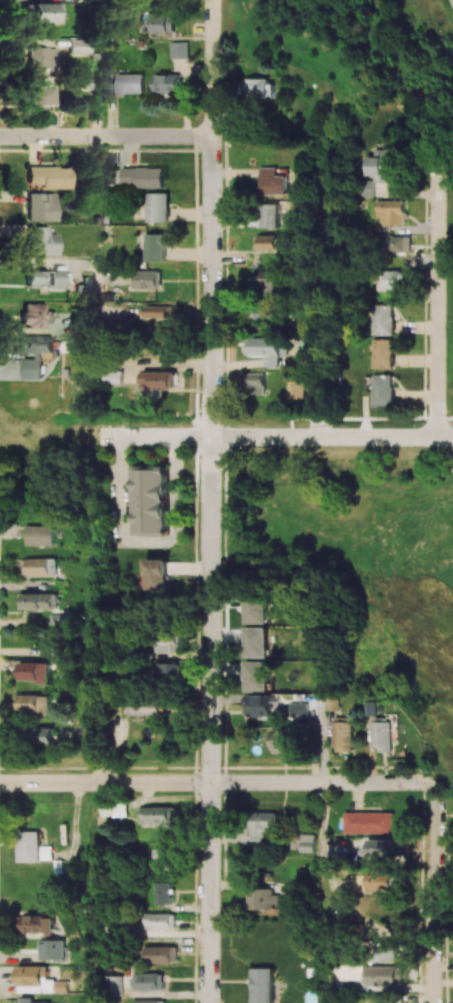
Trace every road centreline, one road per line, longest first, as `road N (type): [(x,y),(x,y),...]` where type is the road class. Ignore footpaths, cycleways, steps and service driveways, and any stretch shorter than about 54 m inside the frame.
road 1 (residential): [(213,0),(211,1002)]
road 2 (residential): [(433,787),(0,783)]
road 3 (residential): [(316,136),(0,136)]
road 4 (residential): [(439,158),(438,437)]
road 5 (residential): [(452,437),(212,437)]
road 6 (residential): [(433,787),(438,1002)]

